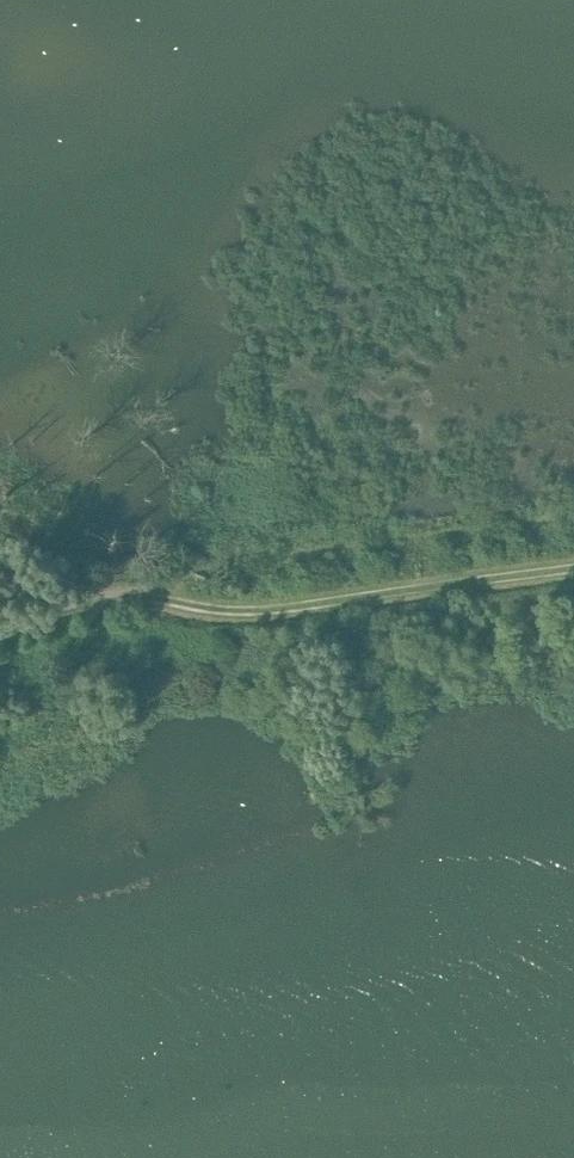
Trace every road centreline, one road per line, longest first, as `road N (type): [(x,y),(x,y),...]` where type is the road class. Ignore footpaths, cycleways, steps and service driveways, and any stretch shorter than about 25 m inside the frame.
road 1 (track): [(573,569),(267,609),(218,610),(115,593),(0,617)]

